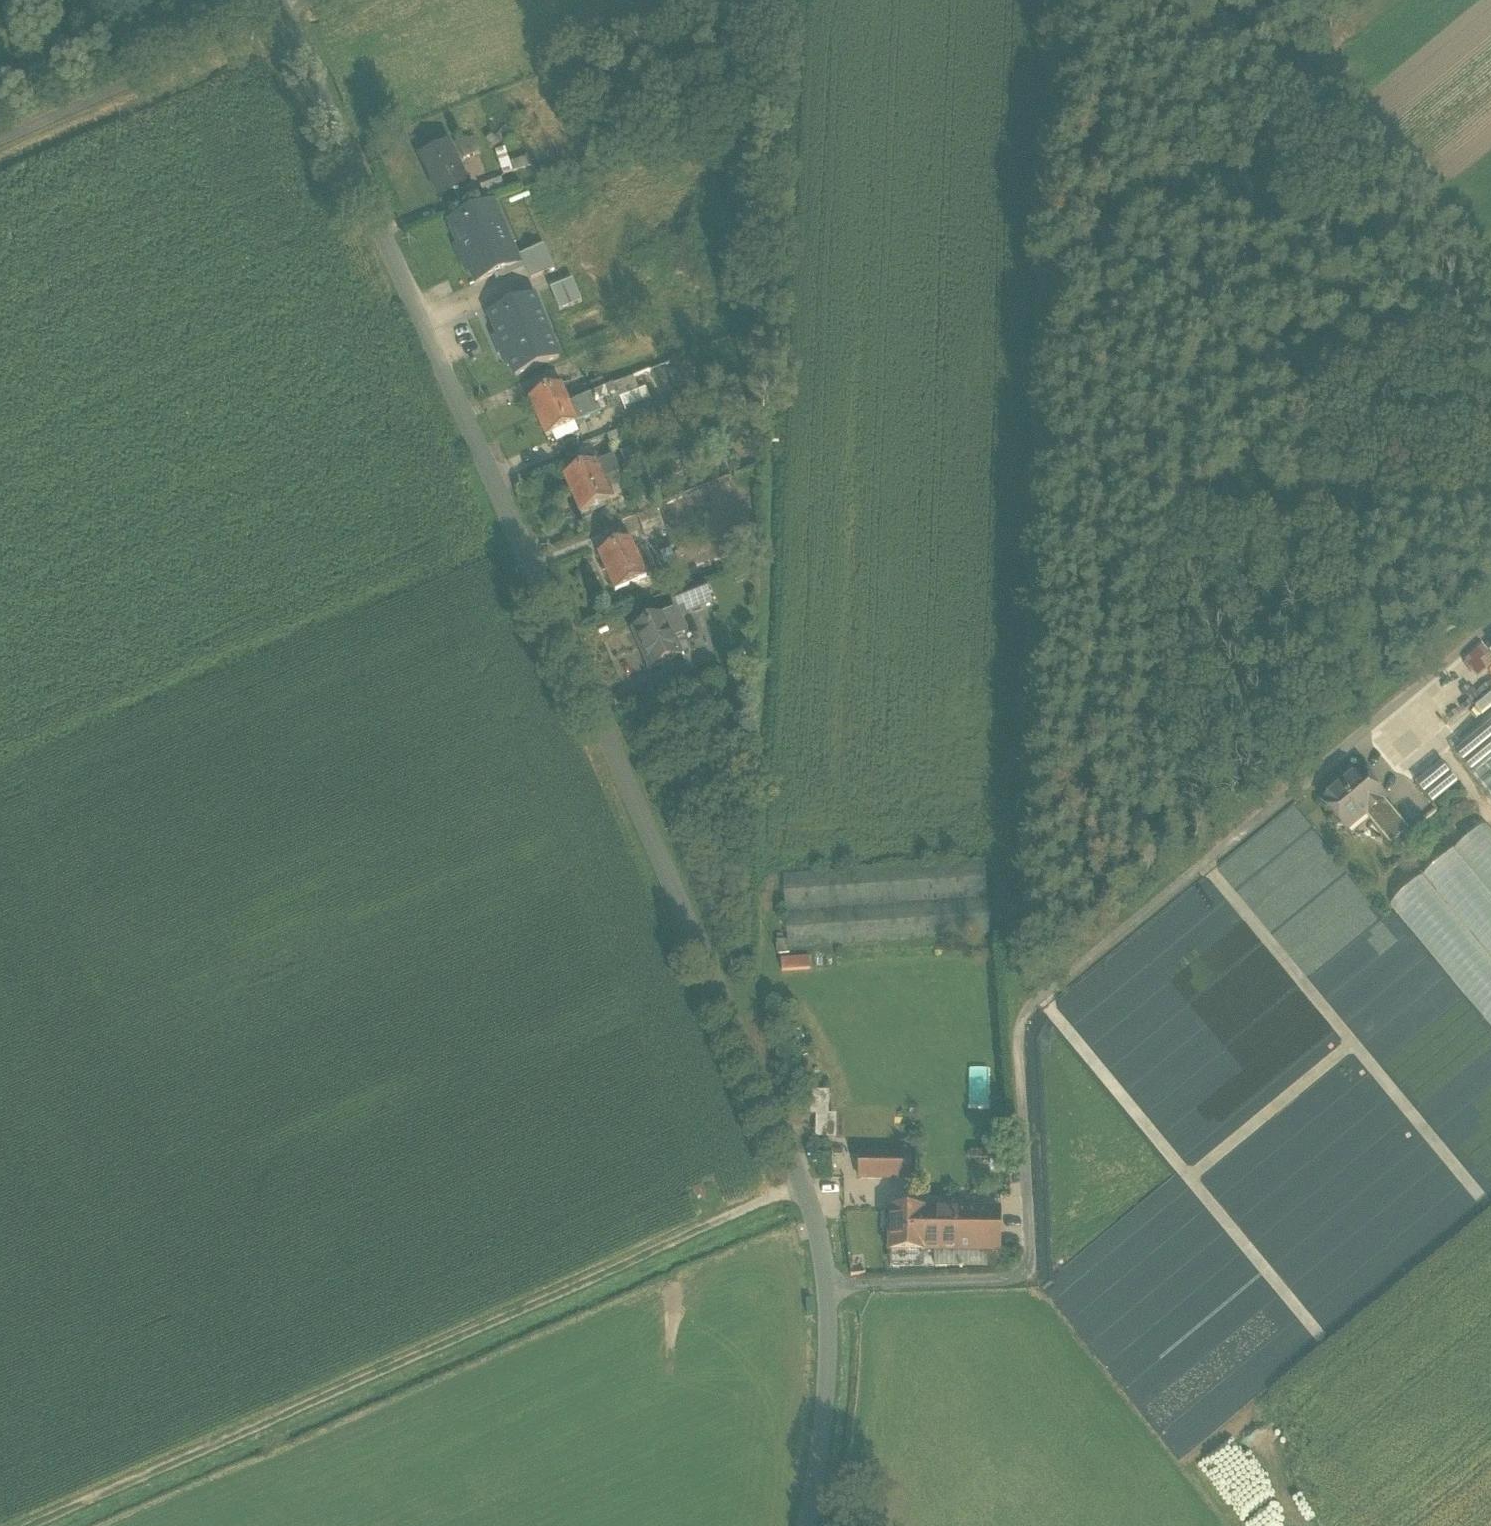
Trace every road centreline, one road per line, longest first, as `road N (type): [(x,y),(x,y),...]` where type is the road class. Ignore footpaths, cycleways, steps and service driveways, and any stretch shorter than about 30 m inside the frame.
road 1 (unclassified): [(286,5),(807,1183),(831,1287),(804,1525)]
road 2 (track): [(1016,1024),(1044,328),(1053,293),(1398,0)]
road 3 (track): [(1490,629),(1016,1024),(1031,1278),(831,1287)]
road 4 (track): [(807,1183),(27,1525)]

